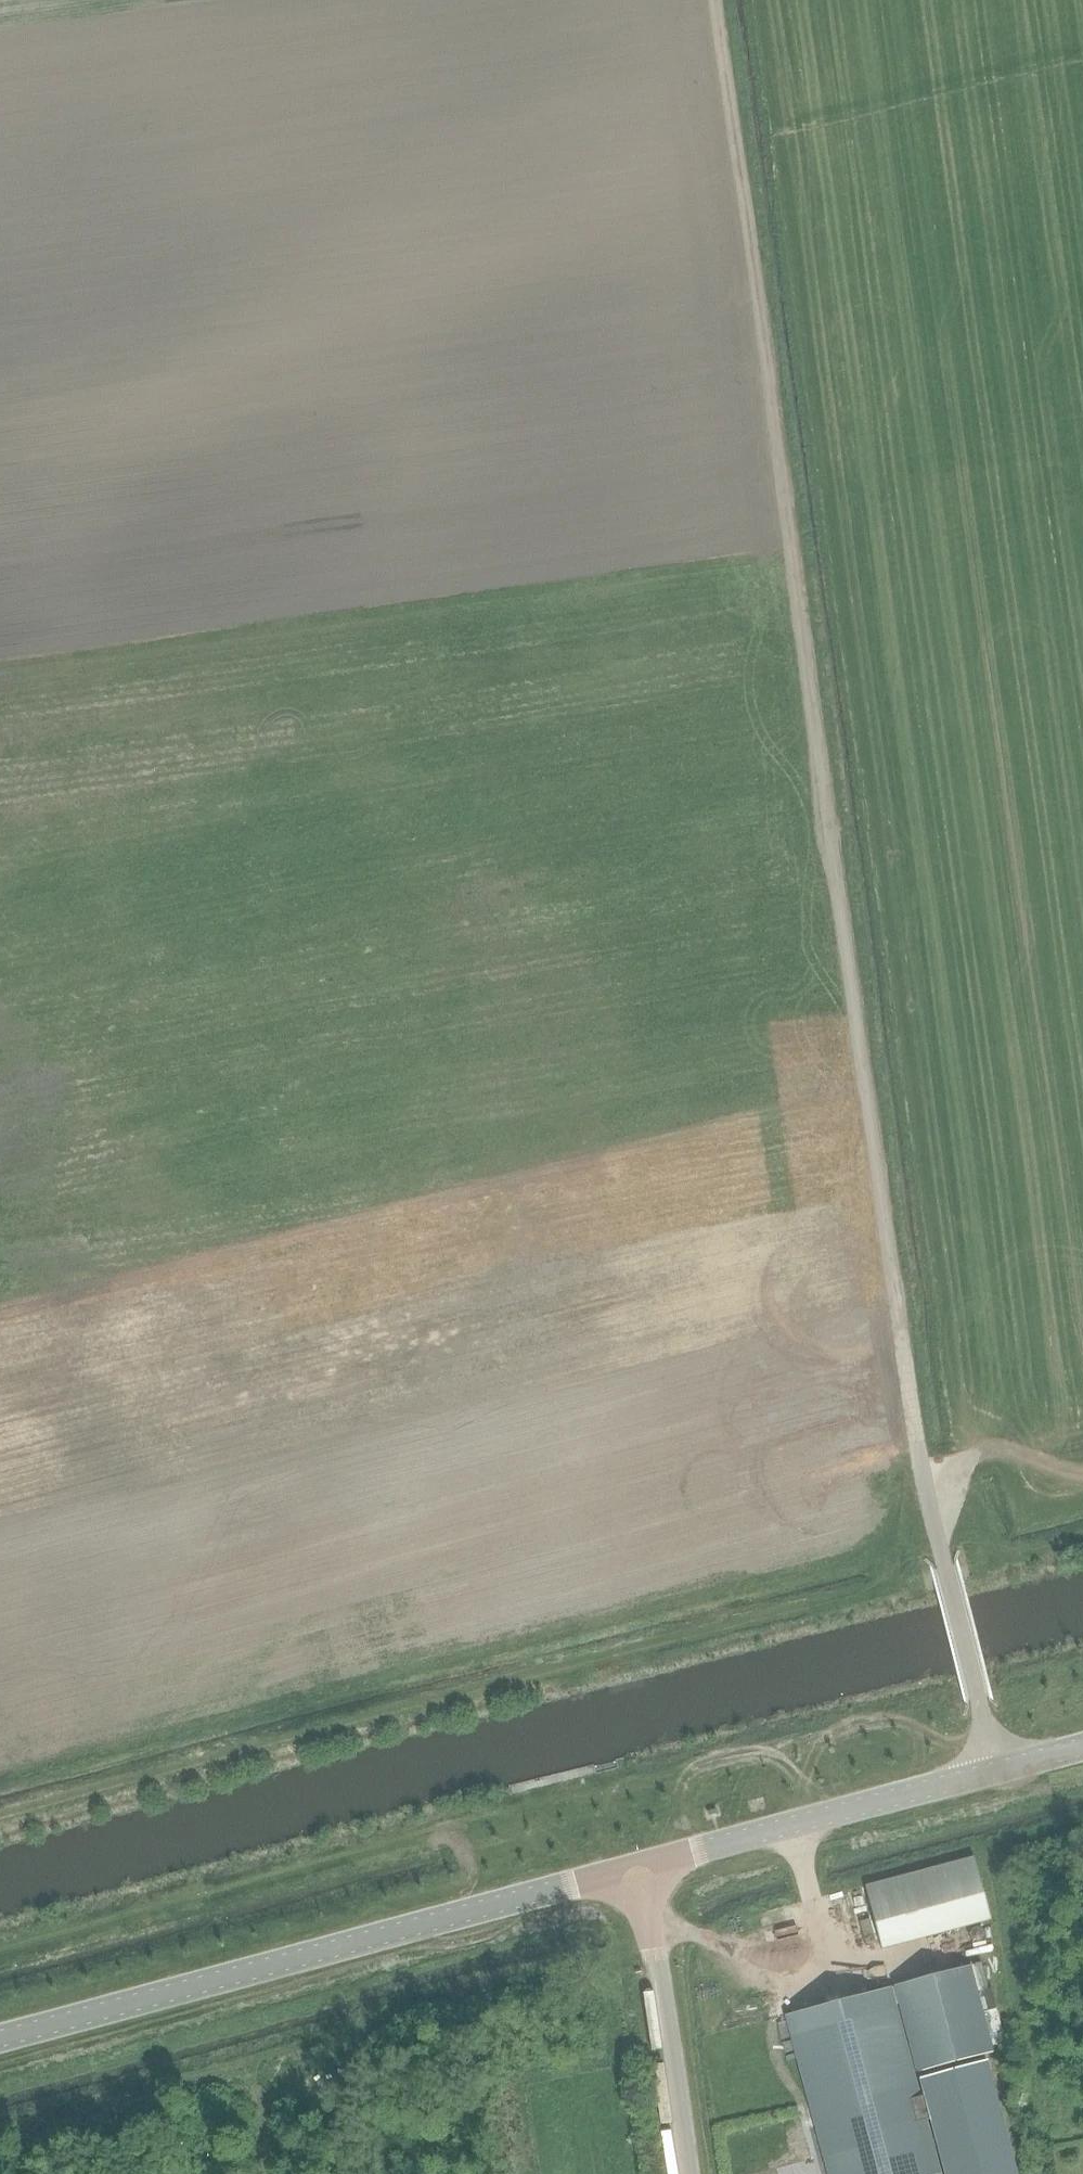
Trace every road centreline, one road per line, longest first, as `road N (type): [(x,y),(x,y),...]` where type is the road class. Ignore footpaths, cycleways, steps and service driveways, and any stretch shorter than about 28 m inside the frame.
road 1 (unclassified): [(995,1773),(916,1444),(777,421)]
road 2 (unclassified): [(0,2039),(639,1866)]
road 3 (track): [(777,421),(717,0)]
road 4 (unclassified): [(639,1866),(995,1773)]
road 5 (residential): [(685,2173),(639,1866)]

